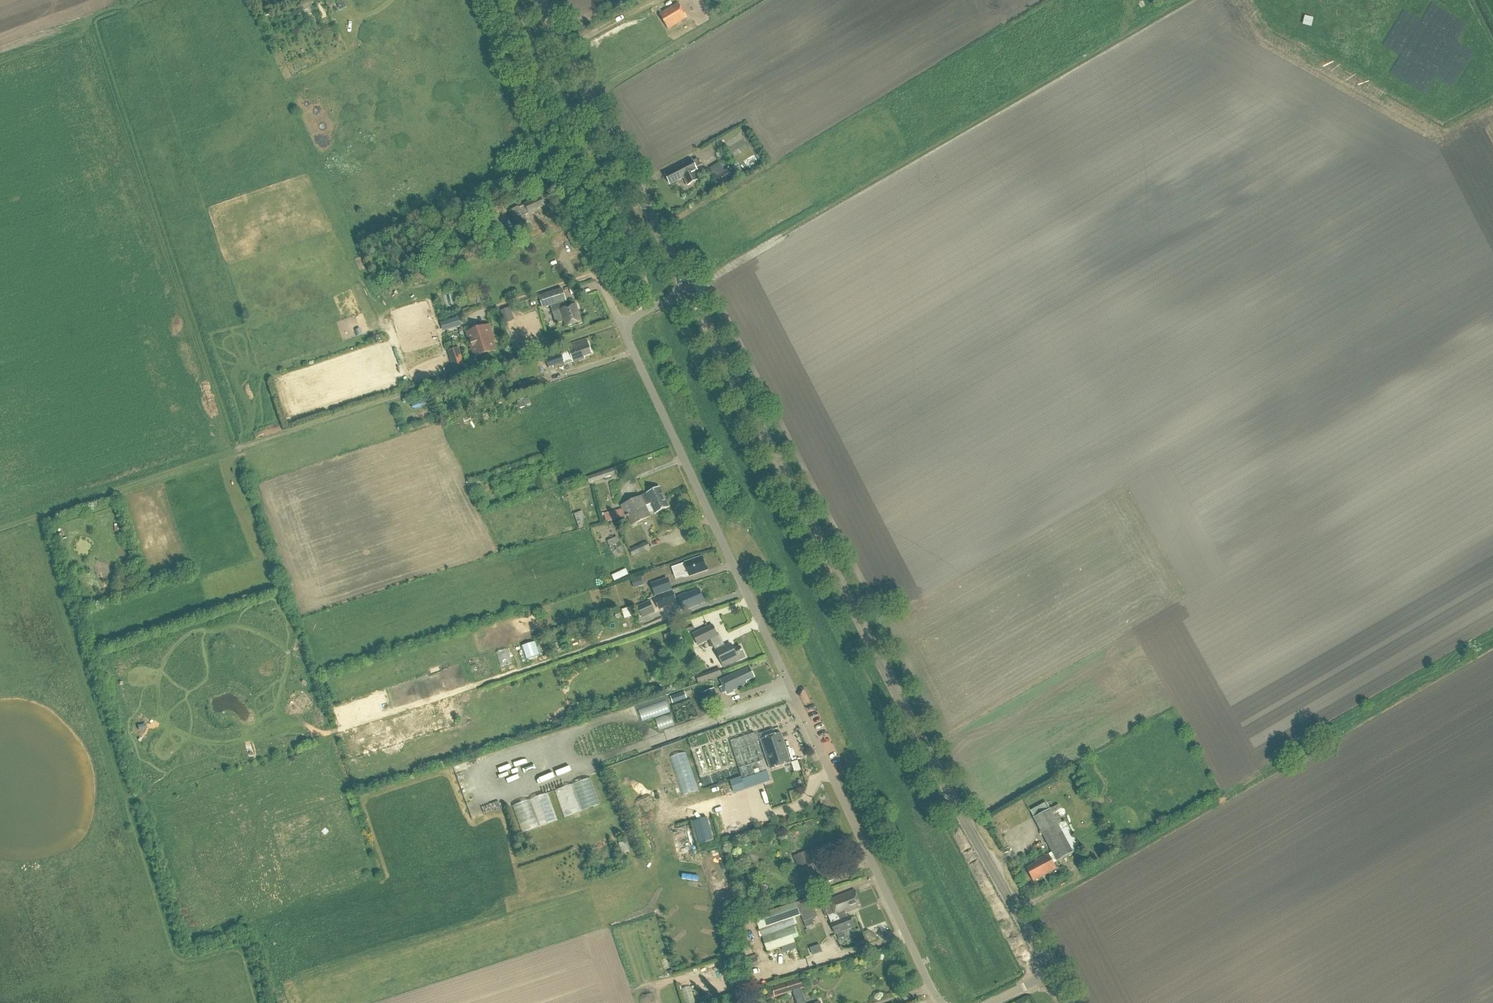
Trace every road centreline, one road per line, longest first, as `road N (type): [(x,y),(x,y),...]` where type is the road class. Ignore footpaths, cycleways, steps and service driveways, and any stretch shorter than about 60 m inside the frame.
road 1 (unclassified): [(942,1002),(621,325),(690,290)]
road 2 (tertiary): [(1051,974),(690,290)]
road 3 (track): [(0,528),(620,322)]
road 4 (tertiary): [(690,290),(542,0)]
road 5 (track): [(139,0),(0,50)]

